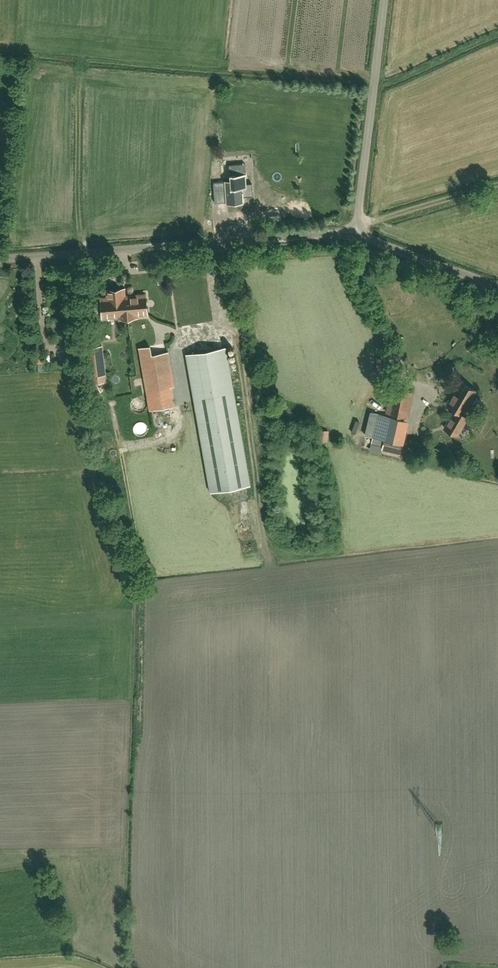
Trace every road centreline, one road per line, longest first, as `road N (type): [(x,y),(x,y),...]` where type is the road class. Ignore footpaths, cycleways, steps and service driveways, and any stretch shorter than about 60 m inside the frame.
road 1 (unclassified): [(0,259),(355,234)]
road 2 (unclassified): [(355,234),(384,0)]
road 3 (unclassified): [(497,288),(355,234)]
road 4 (track): [(497,185),(355,234)]

